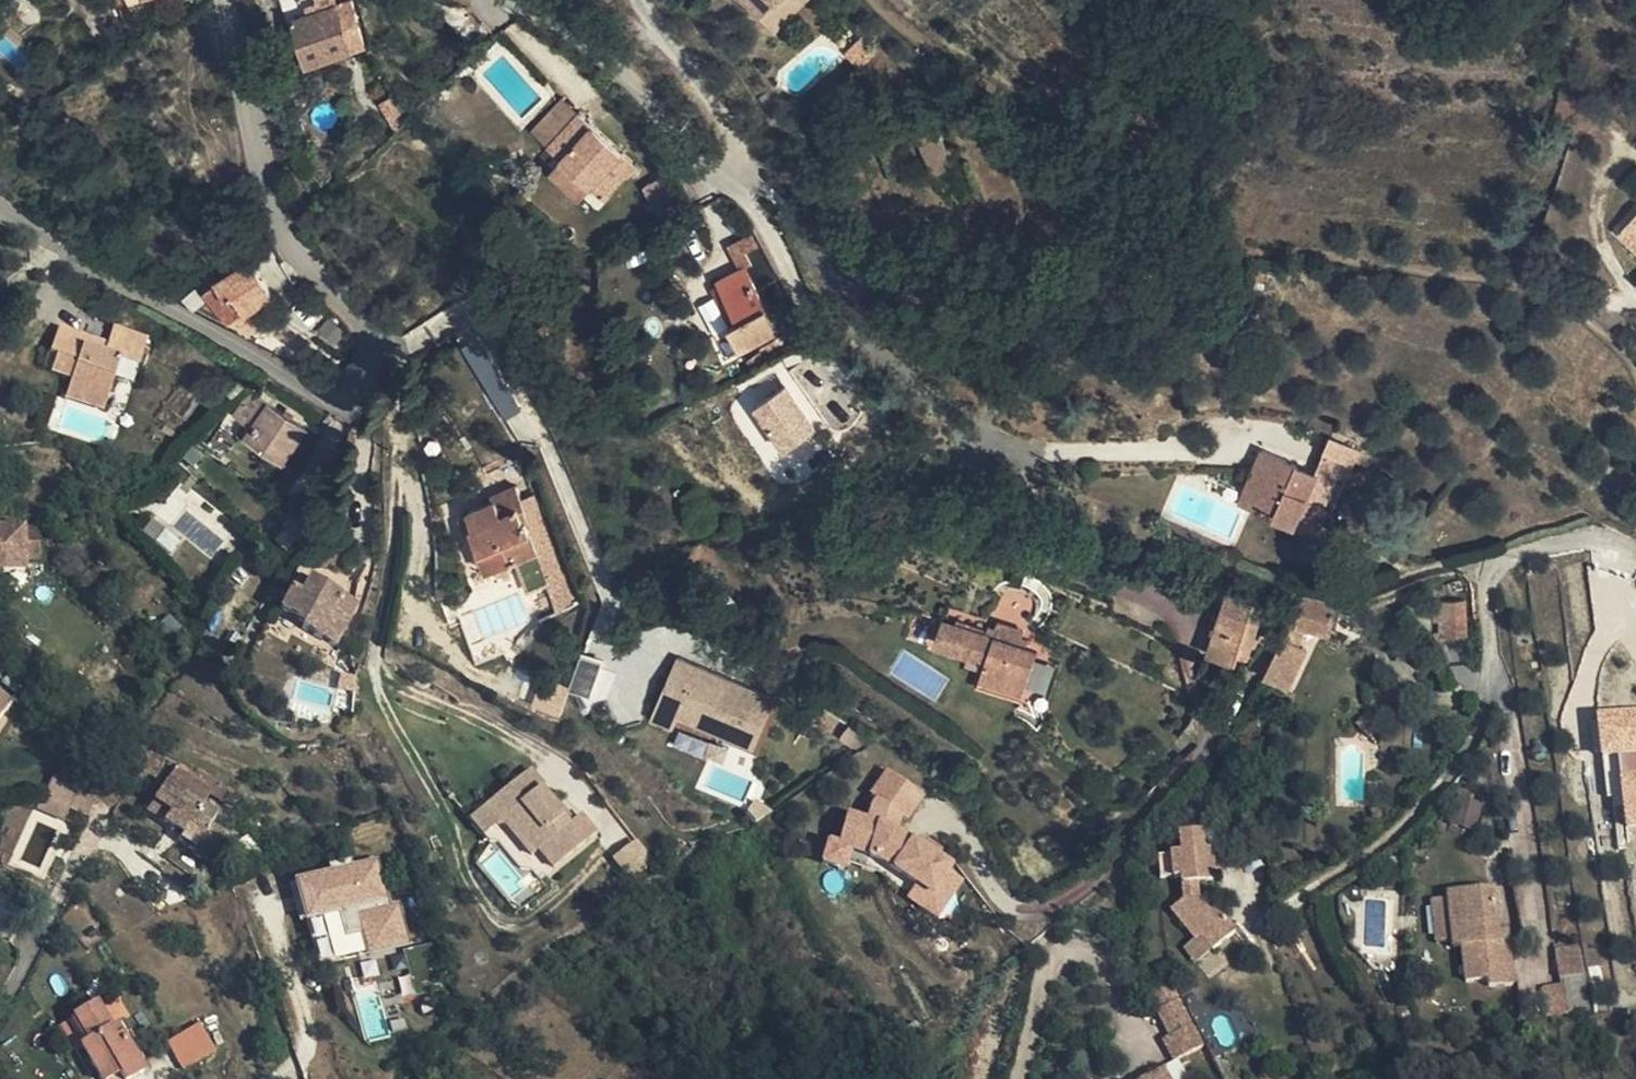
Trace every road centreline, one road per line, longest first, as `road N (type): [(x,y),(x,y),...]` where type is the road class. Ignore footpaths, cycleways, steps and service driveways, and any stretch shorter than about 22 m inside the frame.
road 1 (unclassified): [(55,246),(336,404),(362,393),(373,358),(357,314),(289,248),(263,177),(230,0)]
road 2 (track): [(1296,905),(1406,827),(1447,780),(1491,694)]
road 3 (track): [(723,187),(753,201),(815,328)]

